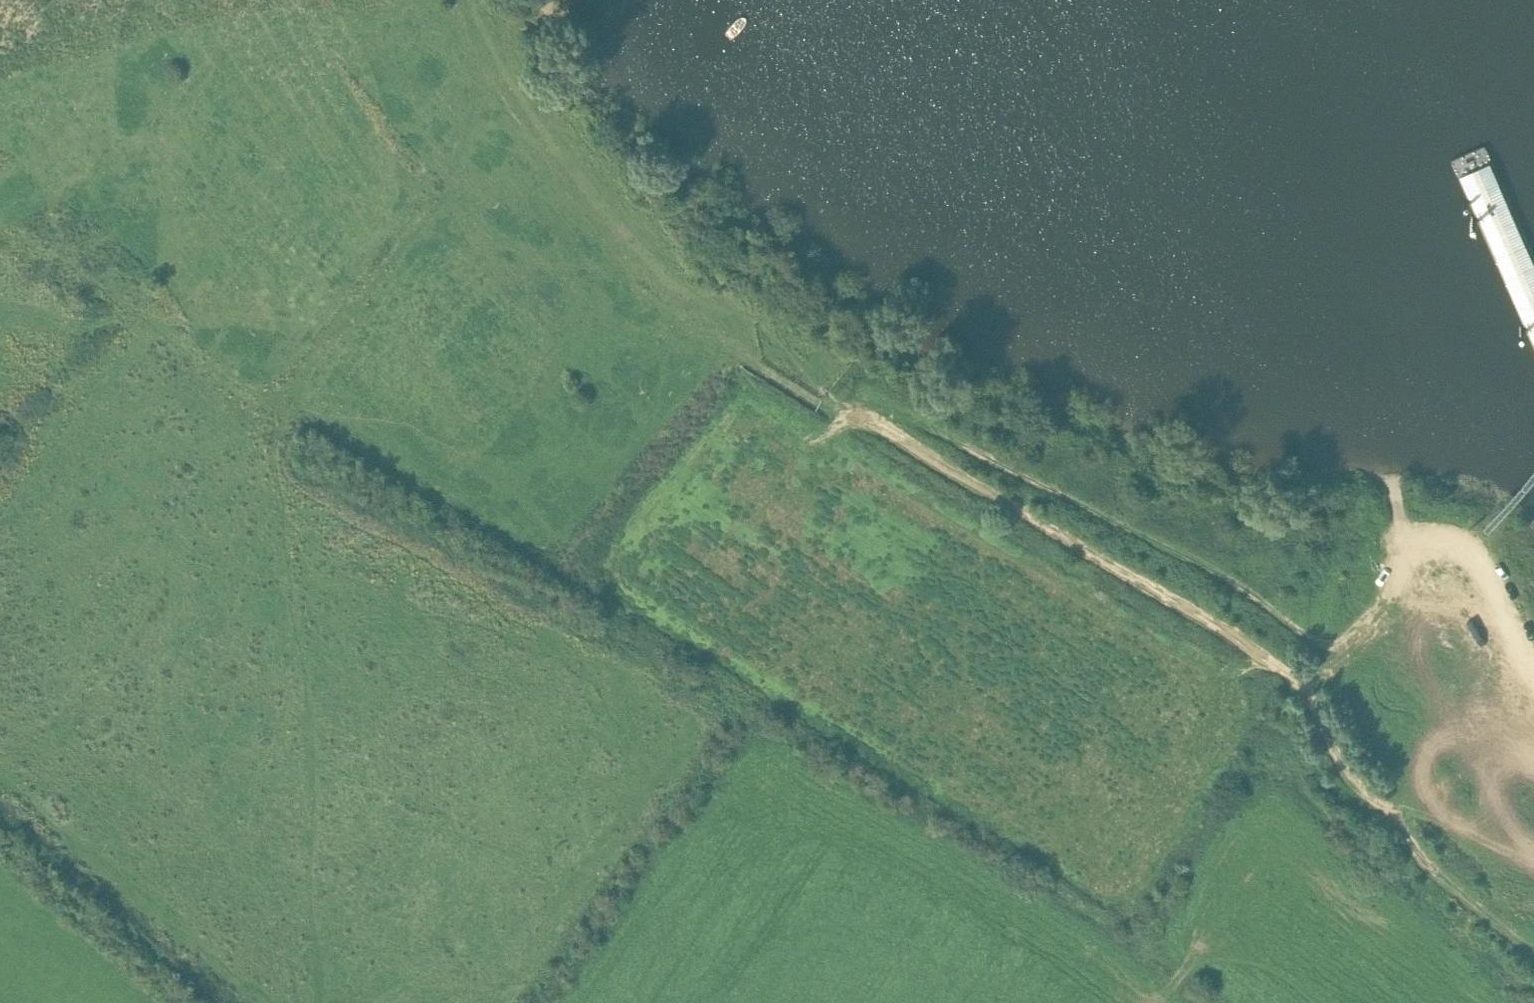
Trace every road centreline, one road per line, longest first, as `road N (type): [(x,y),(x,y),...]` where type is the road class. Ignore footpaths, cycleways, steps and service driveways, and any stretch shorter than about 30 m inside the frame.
road 1 (track): [(1533,661),(1475,544),(1383,546)]

